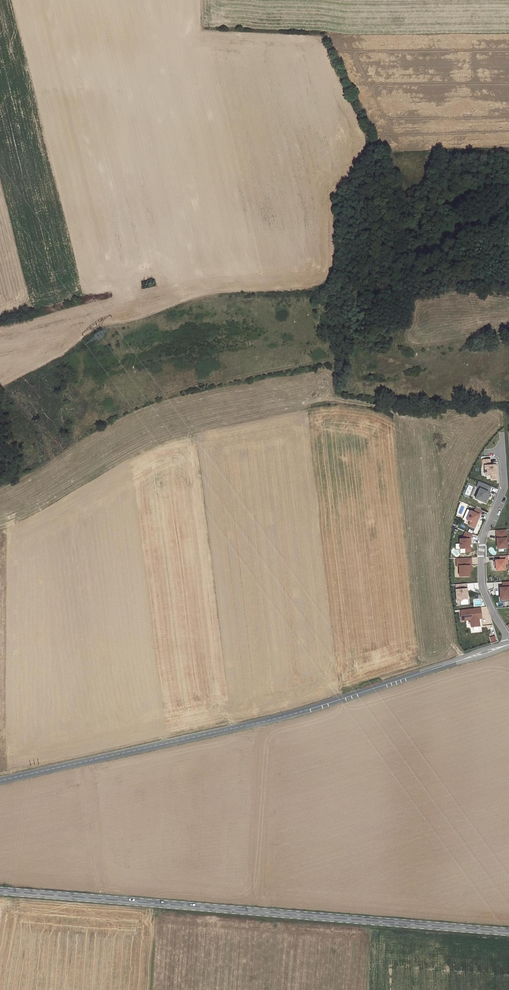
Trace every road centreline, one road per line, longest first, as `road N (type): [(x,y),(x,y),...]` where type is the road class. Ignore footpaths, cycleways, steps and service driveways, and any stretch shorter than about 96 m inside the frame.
road 1 (tertiary): [(0,785),(293,712),(508,643)]
road 2 (secondary): [(508,933),(0,892)]
road 3 (residential): [(508,636),(481,568),(482,538),(502,491),(501,449)]

